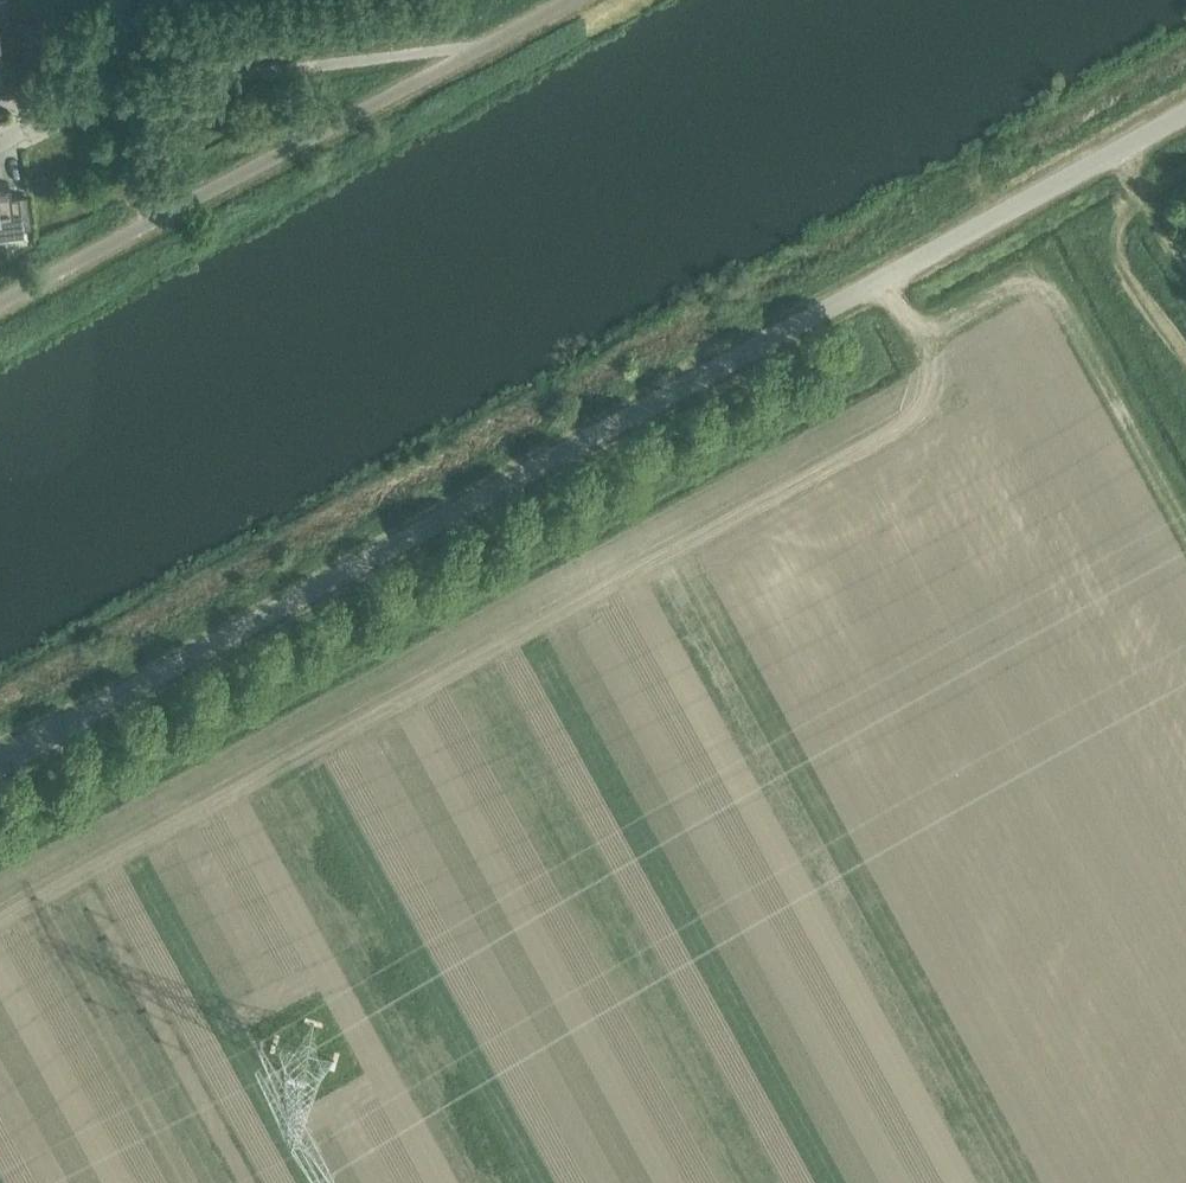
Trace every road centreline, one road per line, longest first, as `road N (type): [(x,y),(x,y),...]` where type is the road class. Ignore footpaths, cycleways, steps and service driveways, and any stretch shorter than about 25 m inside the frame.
road 1 (tertiary): [(0,766),(1185,120)]

